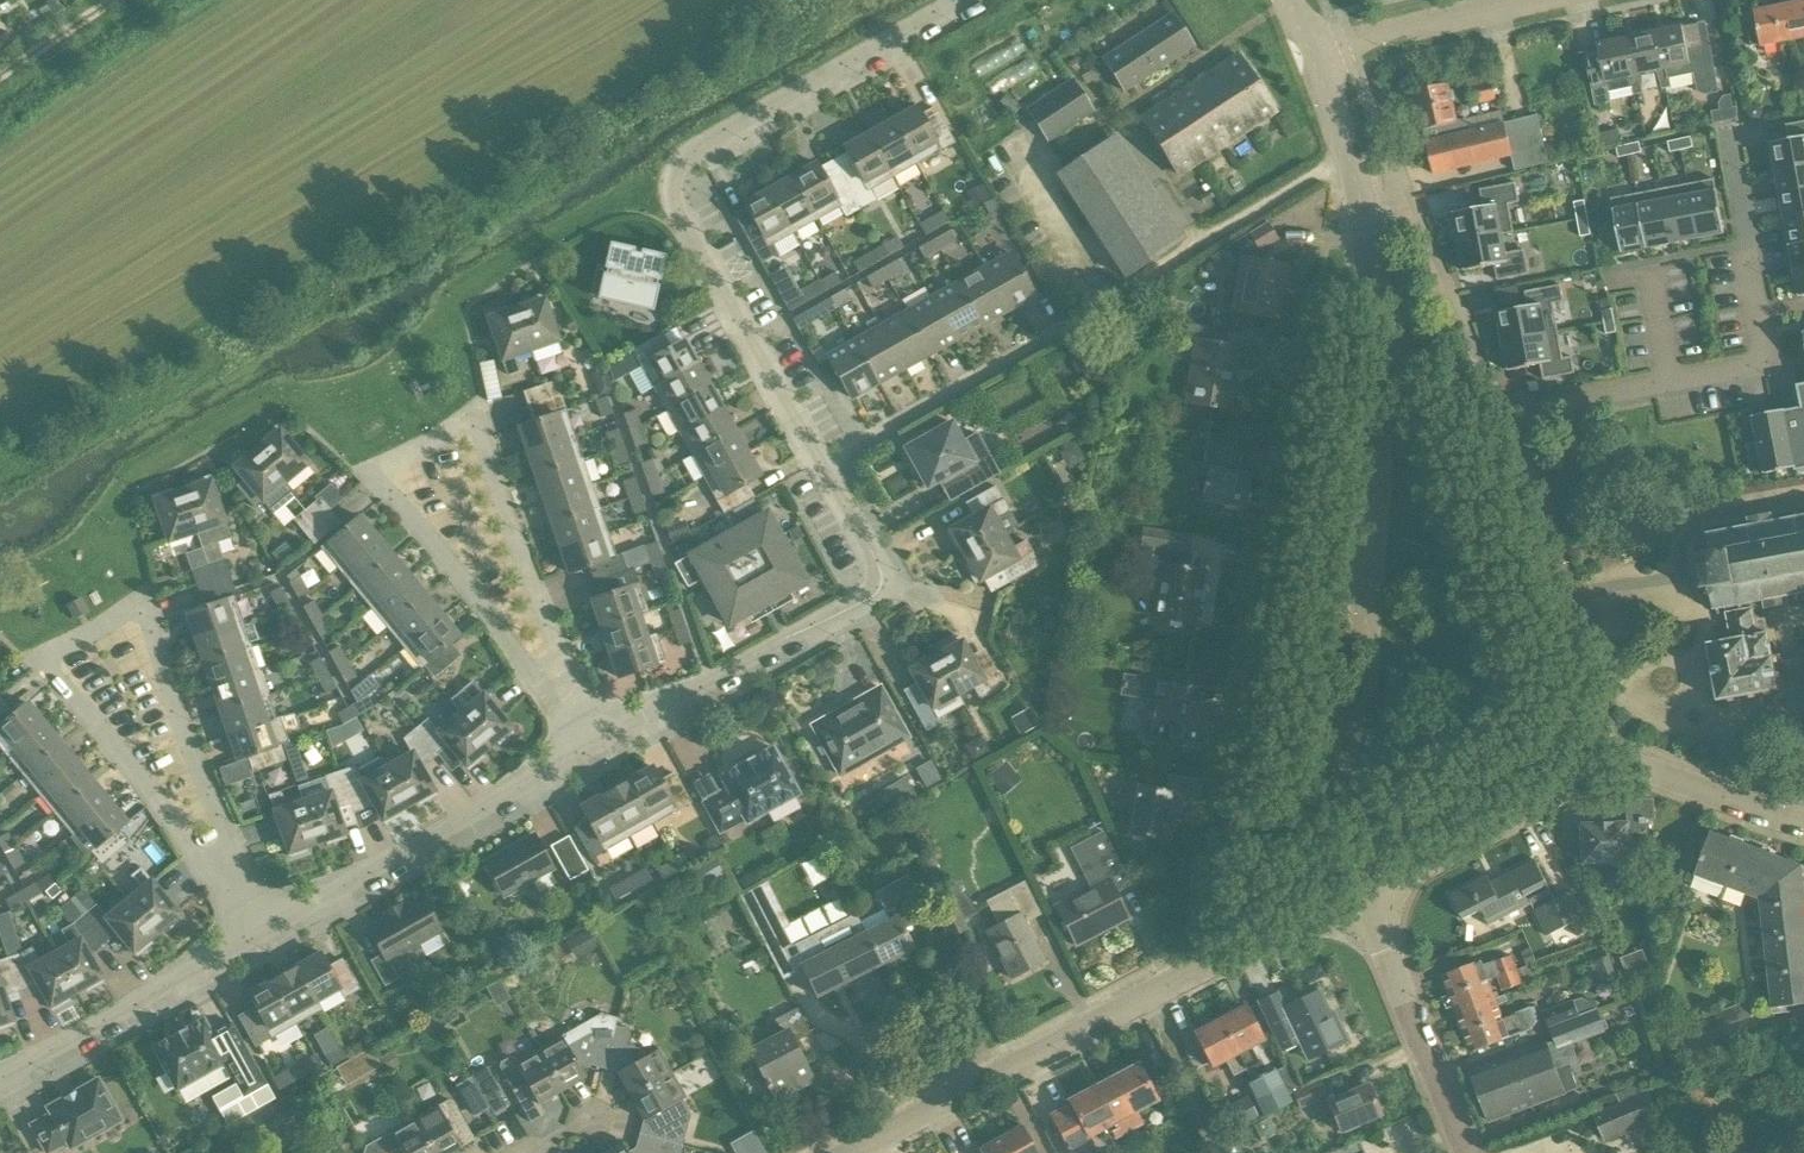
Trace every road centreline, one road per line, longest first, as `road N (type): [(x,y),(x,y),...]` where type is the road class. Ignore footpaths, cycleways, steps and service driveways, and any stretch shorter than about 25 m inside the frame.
road 1 (residential): [(820,463),(676,205),(677,166),(963,0)]
road 2 (residential): [(229,874),(231,844),(146,622),(125,610),(59,645),(54,673),(205,866)]
road 3 (residential): [(550,674),(560,653),(477,426),(459,423),(391,459),(382,478),(531,671)]
road 4 (tertiary): [(851,1152),(1370,886)]
road 5 (tertiary): [(1370,886),(1360,666),(1382,354)]
road 6 (residential): [(1727,133),(1758,358),(1514,407)]
road 7 (residential): [(592,745),(868,595),(878,582),(876,564),(820,463)]
road 8 (residential): [(260,930),(592,745)]
road 9 (residential): [(1580,744),(1588,669),(1492,418)]
road 10 (tertiary): [(1312,55),(1371,247),(1382,354)]
road 11 (residential): [(0,1077),(260,930)]
road 12 (tertiary): [(1469,1152),(1397,978),(1370,886)]
road 13 (residential): [(1066,327),(820,463)]
road 14 (residential): [(1370,886),(1527,802),(1580,744)]
road 15 (residential): [(1803,822),(1580,744)]
road 16 (residential): [(1312,55),(1529,0)]
road 17 (track): [(0,74),(112,0)]
road 18 (residential): [(1492,418),(1427,368),(1382,354)]

